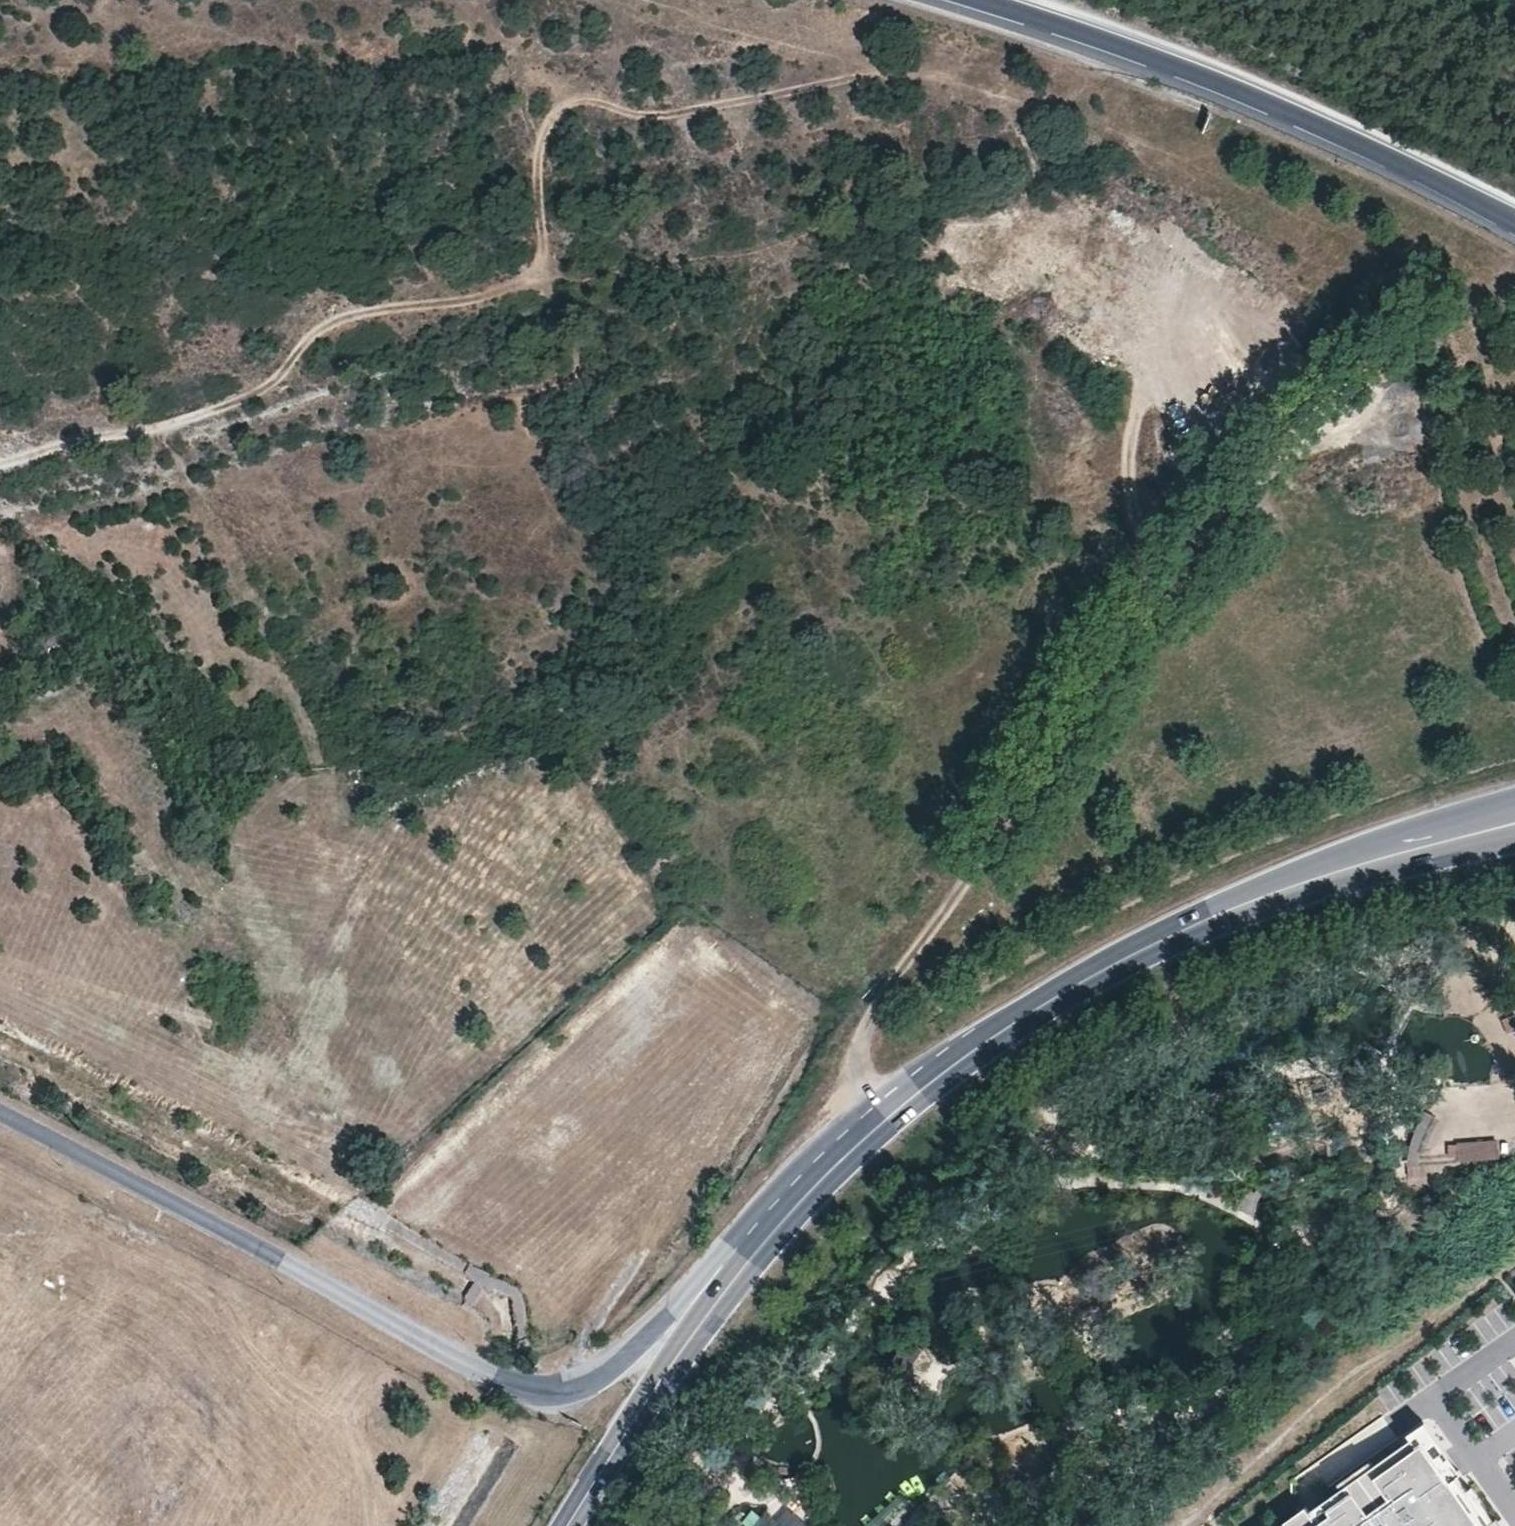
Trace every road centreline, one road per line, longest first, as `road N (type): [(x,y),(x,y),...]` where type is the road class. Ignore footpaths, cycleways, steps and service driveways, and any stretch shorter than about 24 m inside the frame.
road 1 (track): [(0,458),(206,414),(274,381),(326,320),(529,275),(542,246),(541,132),(573,106),(603,98),(656,115),(888,78)]
road 2 (primary): [(567,1525),(685,1348),(787,1218),(885,1117),(1079,987)]
road 3 (primary): [(985,0),(1197,74),(1514,221)]
road 4 (primary): [(1514,808),(1241,890),(1079,987)]
road 5 (primary): [(1079,987),(1308,895),(1514,844)]
road 6 (track): [(1190,1525),(1514,1267)]

